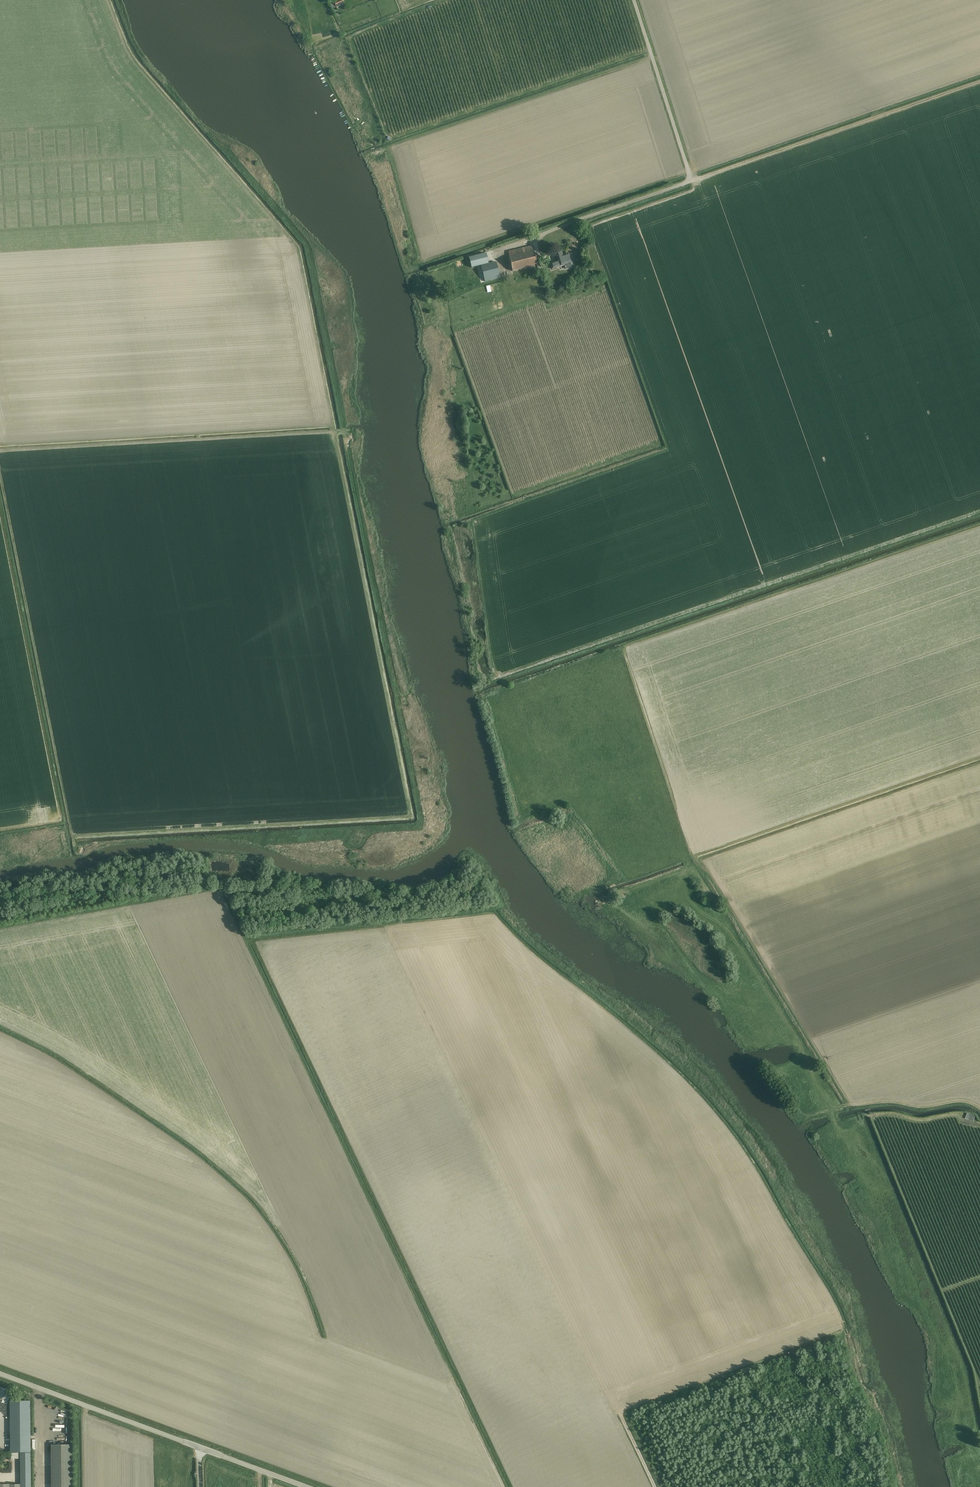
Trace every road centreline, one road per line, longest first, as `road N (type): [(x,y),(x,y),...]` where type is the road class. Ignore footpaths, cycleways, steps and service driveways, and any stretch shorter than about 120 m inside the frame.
road 1 (tertiary): [(306,1486),(0,1374)]
road 2 (unclassified): [(578,221),(692,180),(634,0)]
road 3 (track): [(692,180),(979,81)]
road 4 (track): [(852,1106),(960,1102),(979,1110)]

